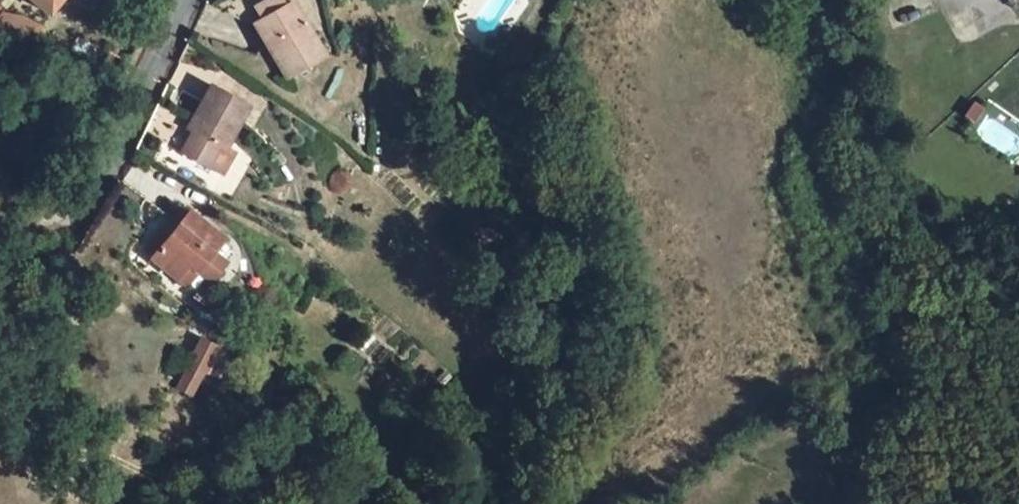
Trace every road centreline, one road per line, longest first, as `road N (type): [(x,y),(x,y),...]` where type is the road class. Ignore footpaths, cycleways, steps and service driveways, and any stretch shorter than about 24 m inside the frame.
road 1 (residential): [(80,218),(188,0)]

